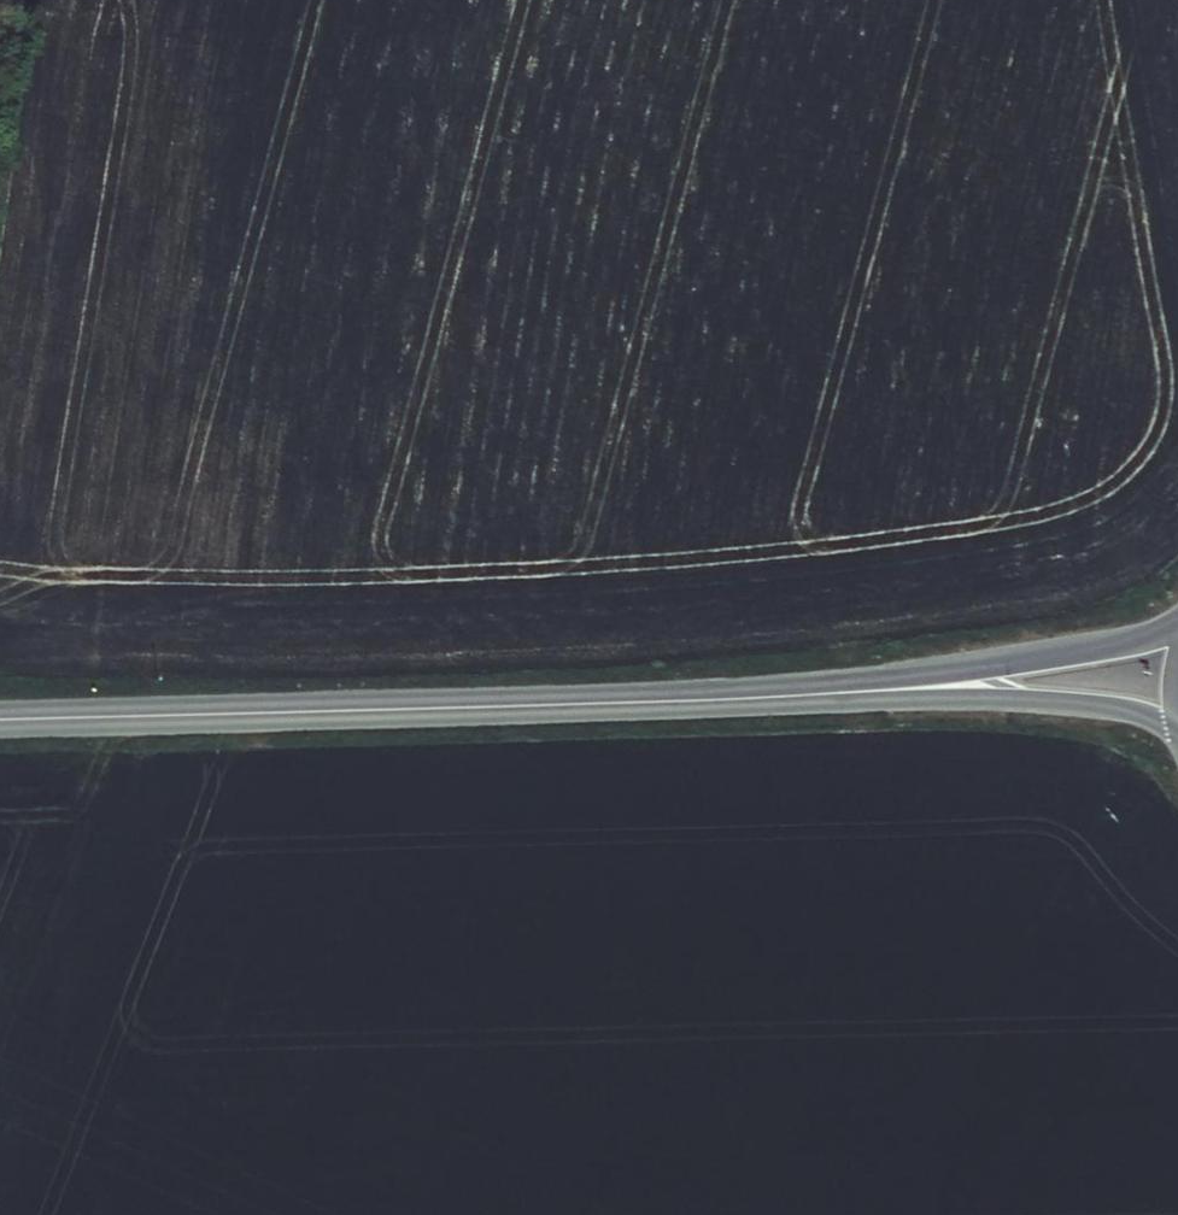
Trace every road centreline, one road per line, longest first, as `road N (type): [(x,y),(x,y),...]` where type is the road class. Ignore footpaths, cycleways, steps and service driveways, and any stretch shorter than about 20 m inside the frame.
road 1 (tertiary): [(0,720),(826,694)]
road 2 (tertiary): [(1177,623),(1109,646),(826,694)]
road 3 (tertiary): [(826,694),(1085,704),(1135,712),(1177,734)]

